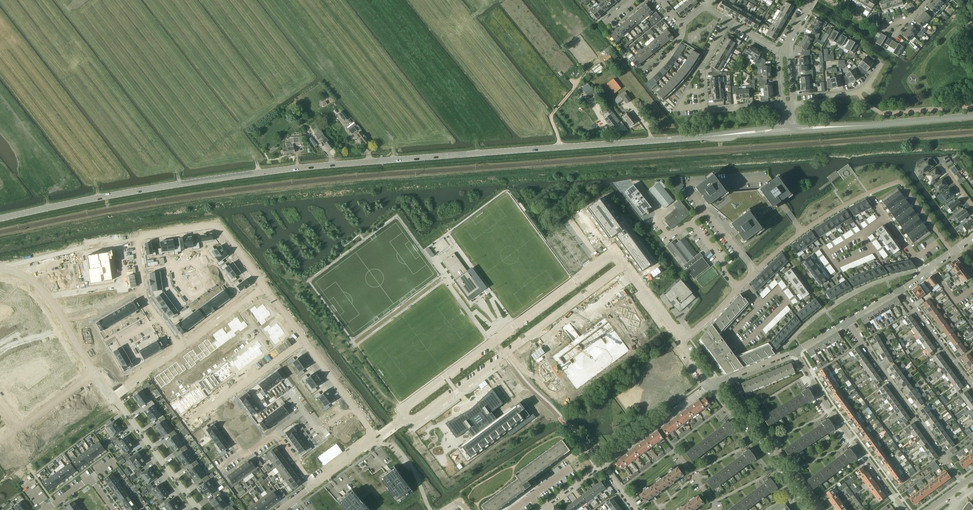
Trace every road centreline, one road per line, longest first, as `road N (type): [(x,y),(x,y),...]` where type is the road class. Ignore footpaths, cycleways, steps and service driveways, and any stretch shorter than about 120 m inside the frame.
road 1 (tertiary): [(0,219),(321,165),(702,137)]
road 2 (residential): [(628,267),(615,250),(403,407),(400,421)]
road 3 (residential): [(400,421),(417,420),(628,267)]
road 4 (residential): [(264,288),(213,225),(139,239),(146,298),(182,348)]
road 5 (residential): [(848,321),(964,484)]
road 6 (residential): [(796,352),(903,509)]
road 7 (residential): [(784,105),(706,111),(701,66),(727,21)]
road 8 (residential): [(821,509),(771,441),(733,415),(710,384)]
road 9 (tertiary): [(197,509),(112,396)]
road 10 (tertiary): [(0,272),(44,293),(93,369)]
road 11 (residential): [(303,340),(375,438)]
road 12 (residential): [(972,387),(900,290)]

